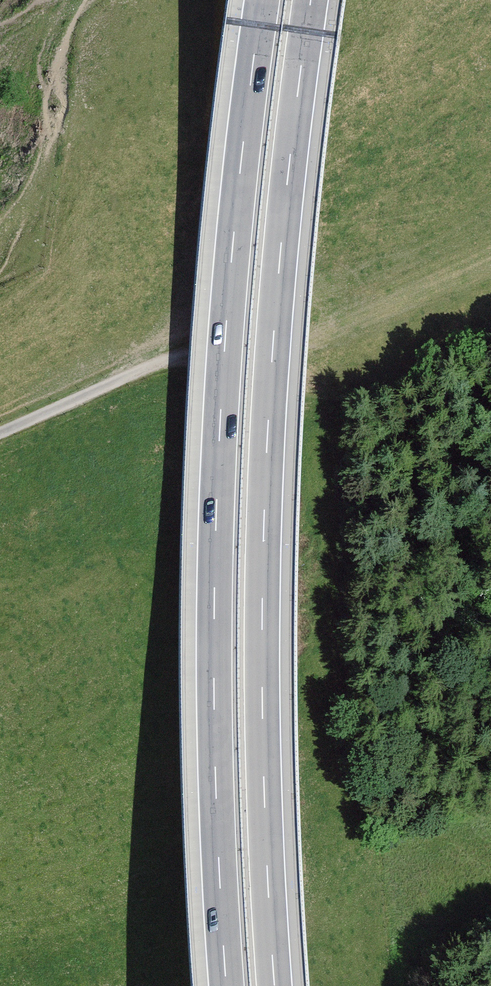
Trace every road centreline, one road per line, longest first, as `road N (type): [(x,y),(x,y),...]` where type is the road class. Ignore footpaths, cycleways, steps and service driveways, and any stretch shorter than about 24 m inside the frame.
road 1 (motorway): [(278,985),(264,745),(266,399),(310,0)]
road 2 (motorway): [(261,0),(218,400),(215,752),(230,985)]

